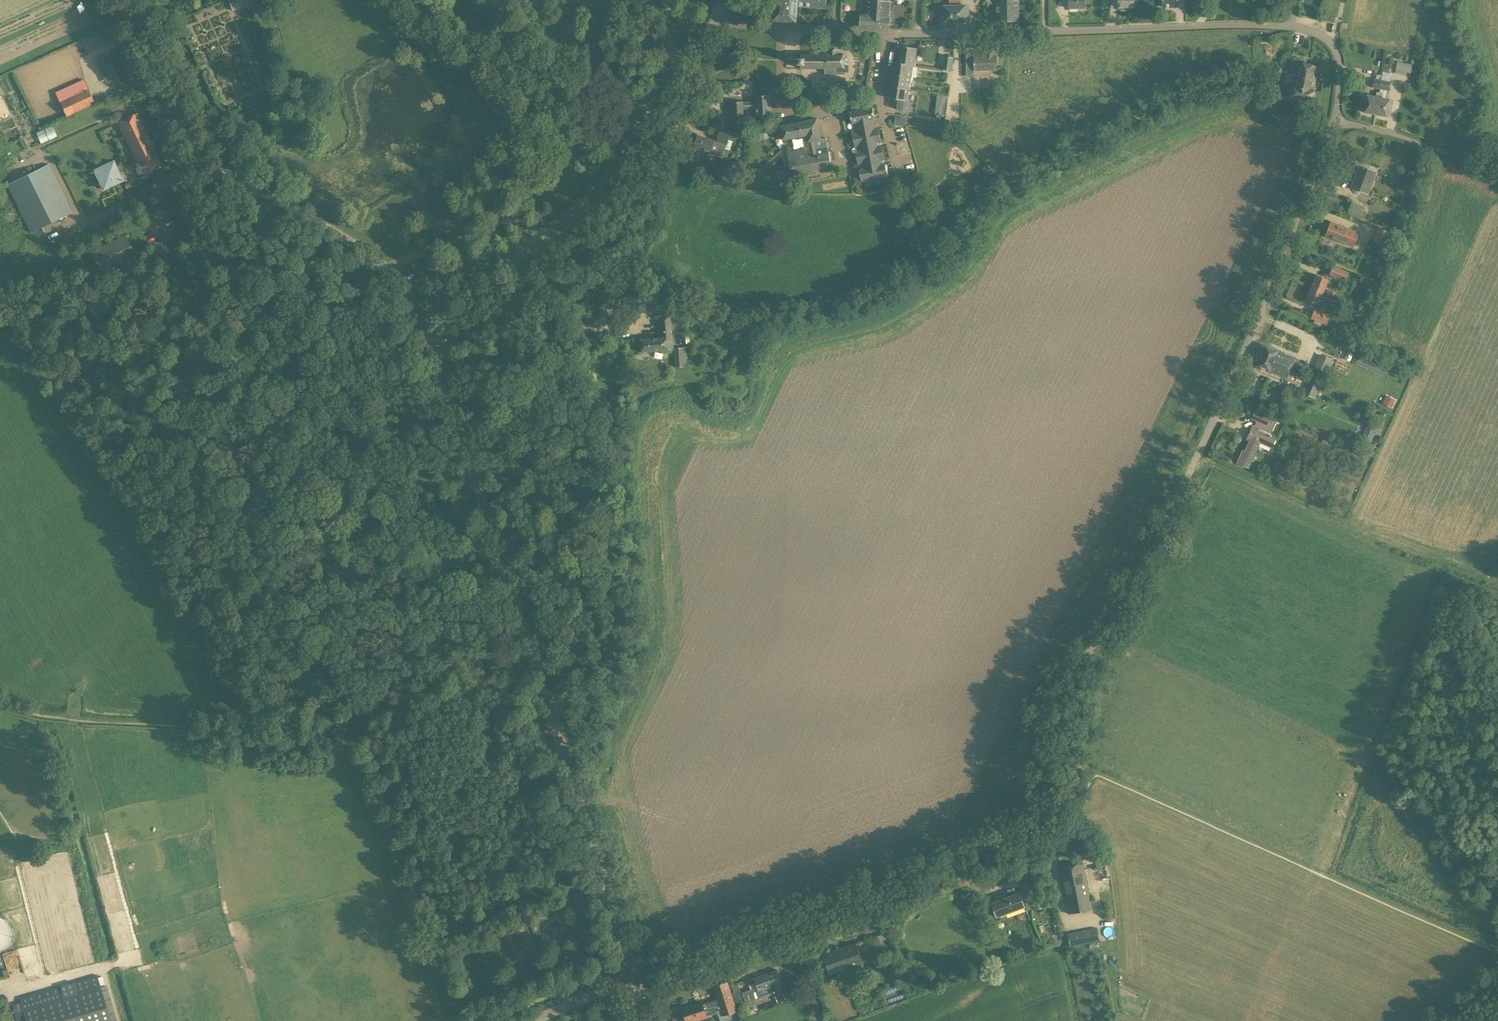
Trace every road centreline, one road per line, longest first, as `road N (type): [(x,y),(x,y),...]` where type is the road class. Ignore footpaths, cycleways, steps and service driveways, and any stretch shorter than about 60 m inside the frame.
road 1 (unclassified): [(634,979),(1047,820),(1040,748),(1048,703),(1134,586),(1249,339),(1333,122),(1340,62),(1333,45),(1291,25)]
road 2 (unclassified): [(634,979),(432,345)]
road 3 (unclassified): [(432,345),(385,266),(191,148),(121,0)]
road 4 (unclassified): [(432,345),(544,337),(597,324),(708,30)]
road 5 (unclassified): [(1291,25),(889,34)]
road 6 (residential): [(880,97),(792,111),(782,95),(780,27)]

